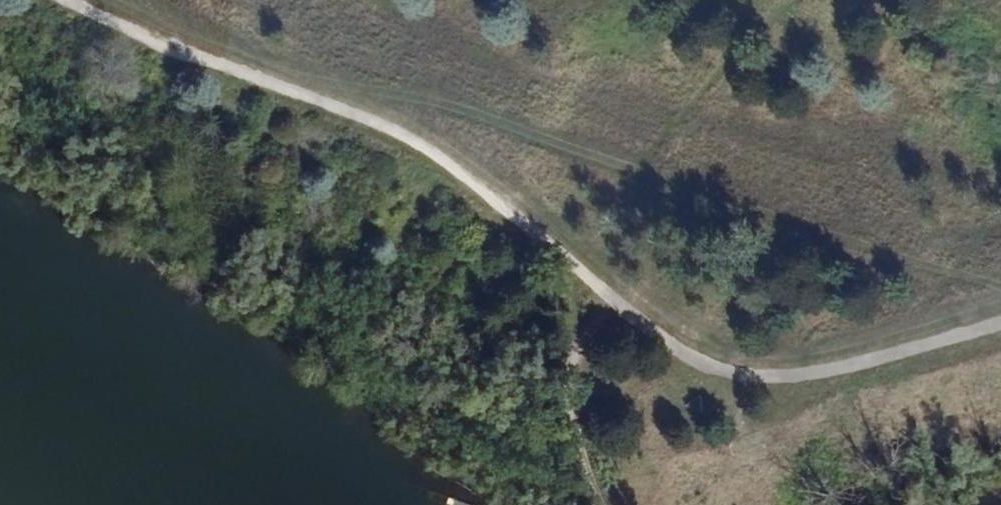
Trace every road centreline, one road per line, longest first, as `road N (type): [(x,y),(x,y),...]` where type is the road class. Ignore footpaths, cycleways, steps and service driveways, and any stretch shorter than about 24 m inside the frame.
road 1 (track): [(1000,331),(781,384),(727,378),(676,353),(432,153),(172,55),(63,0)]
road 2 (track): [(1000,292),(423,100),(217,71)]

